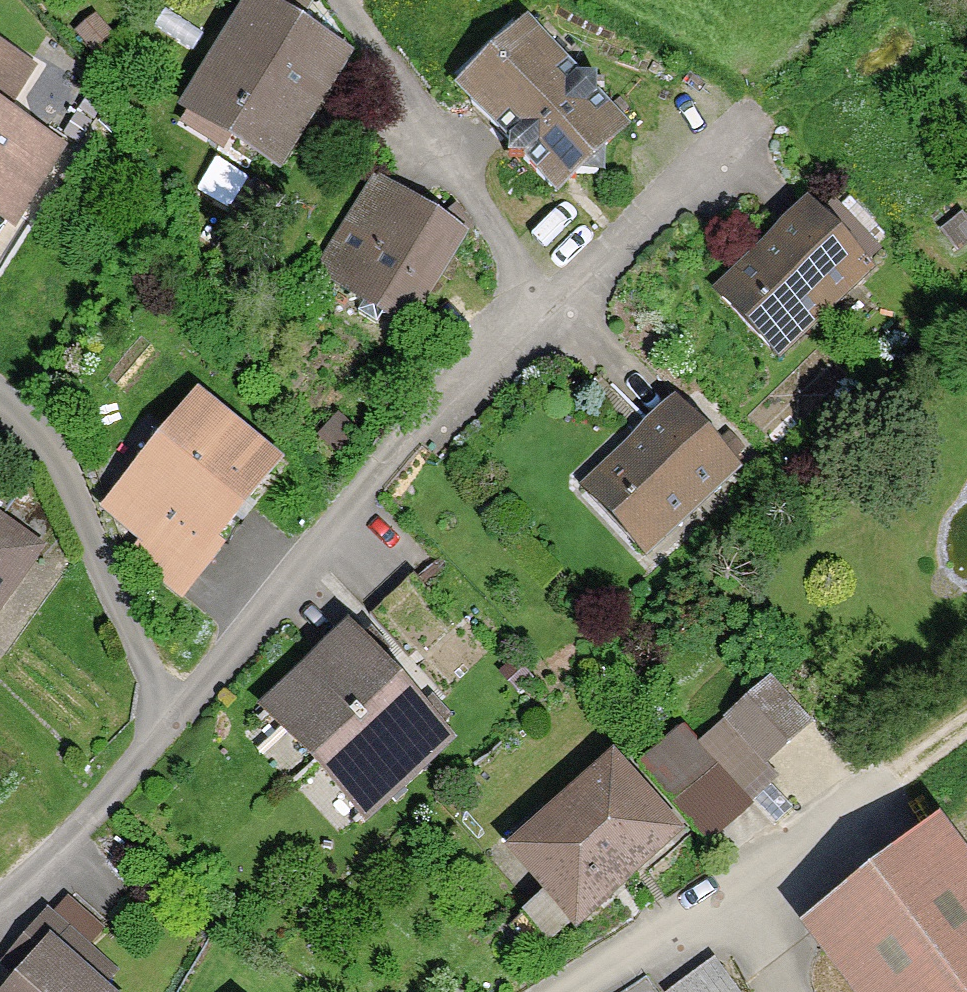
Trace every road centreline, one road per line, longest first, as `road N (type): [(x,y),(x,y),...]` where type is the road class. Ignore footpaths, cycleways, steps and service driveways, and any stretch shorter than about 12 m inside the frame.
road 1 (residential): [(173,734),(454,390),(512,341)]
road 2 (residential): [(512,341),(519,255),(343,0)]
road 3 (residential): [(173,734),(58,456),(0,396)]
road 4 (residential): [(595,991),(842,825)]
road 5 (residential): [(512,341),(724,158)]
road 6 (residential): [(0,908),(173,734)]
road 7 (track): [(842,825),(966,733)]

